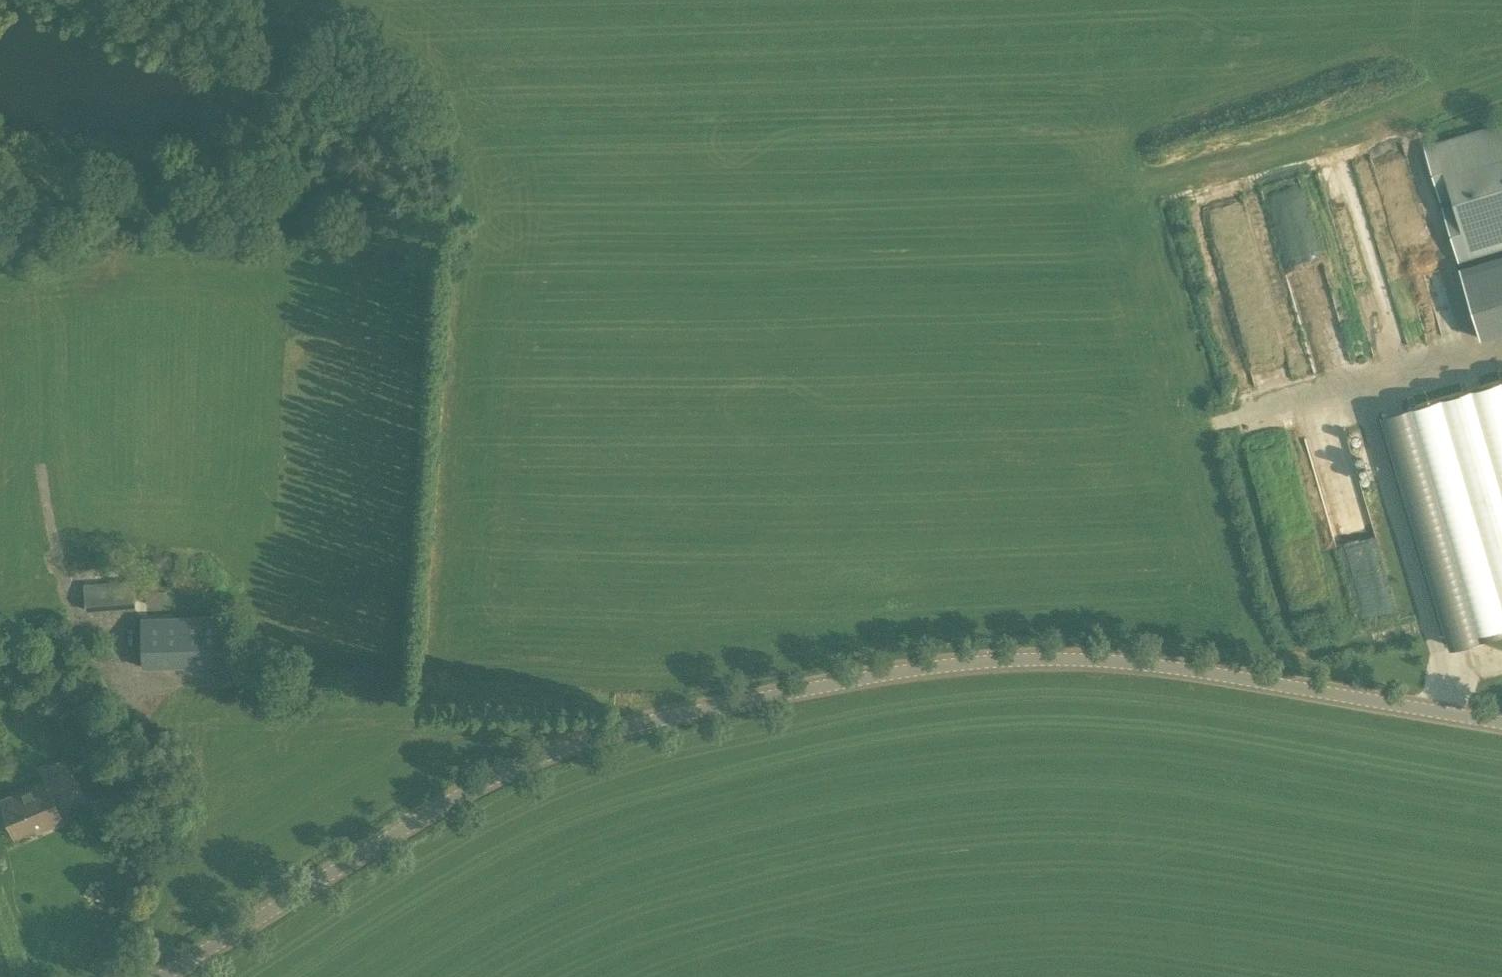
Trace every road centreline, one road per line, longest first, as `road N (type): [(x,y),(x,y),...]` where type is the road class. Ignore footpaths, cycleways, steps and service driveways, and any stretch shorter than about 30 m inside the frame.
road 1 (tertiary): [(1501,720),(1178,663),(1077,654),(967,660),(704,705),(566,742),(504,768),(158,976)]

